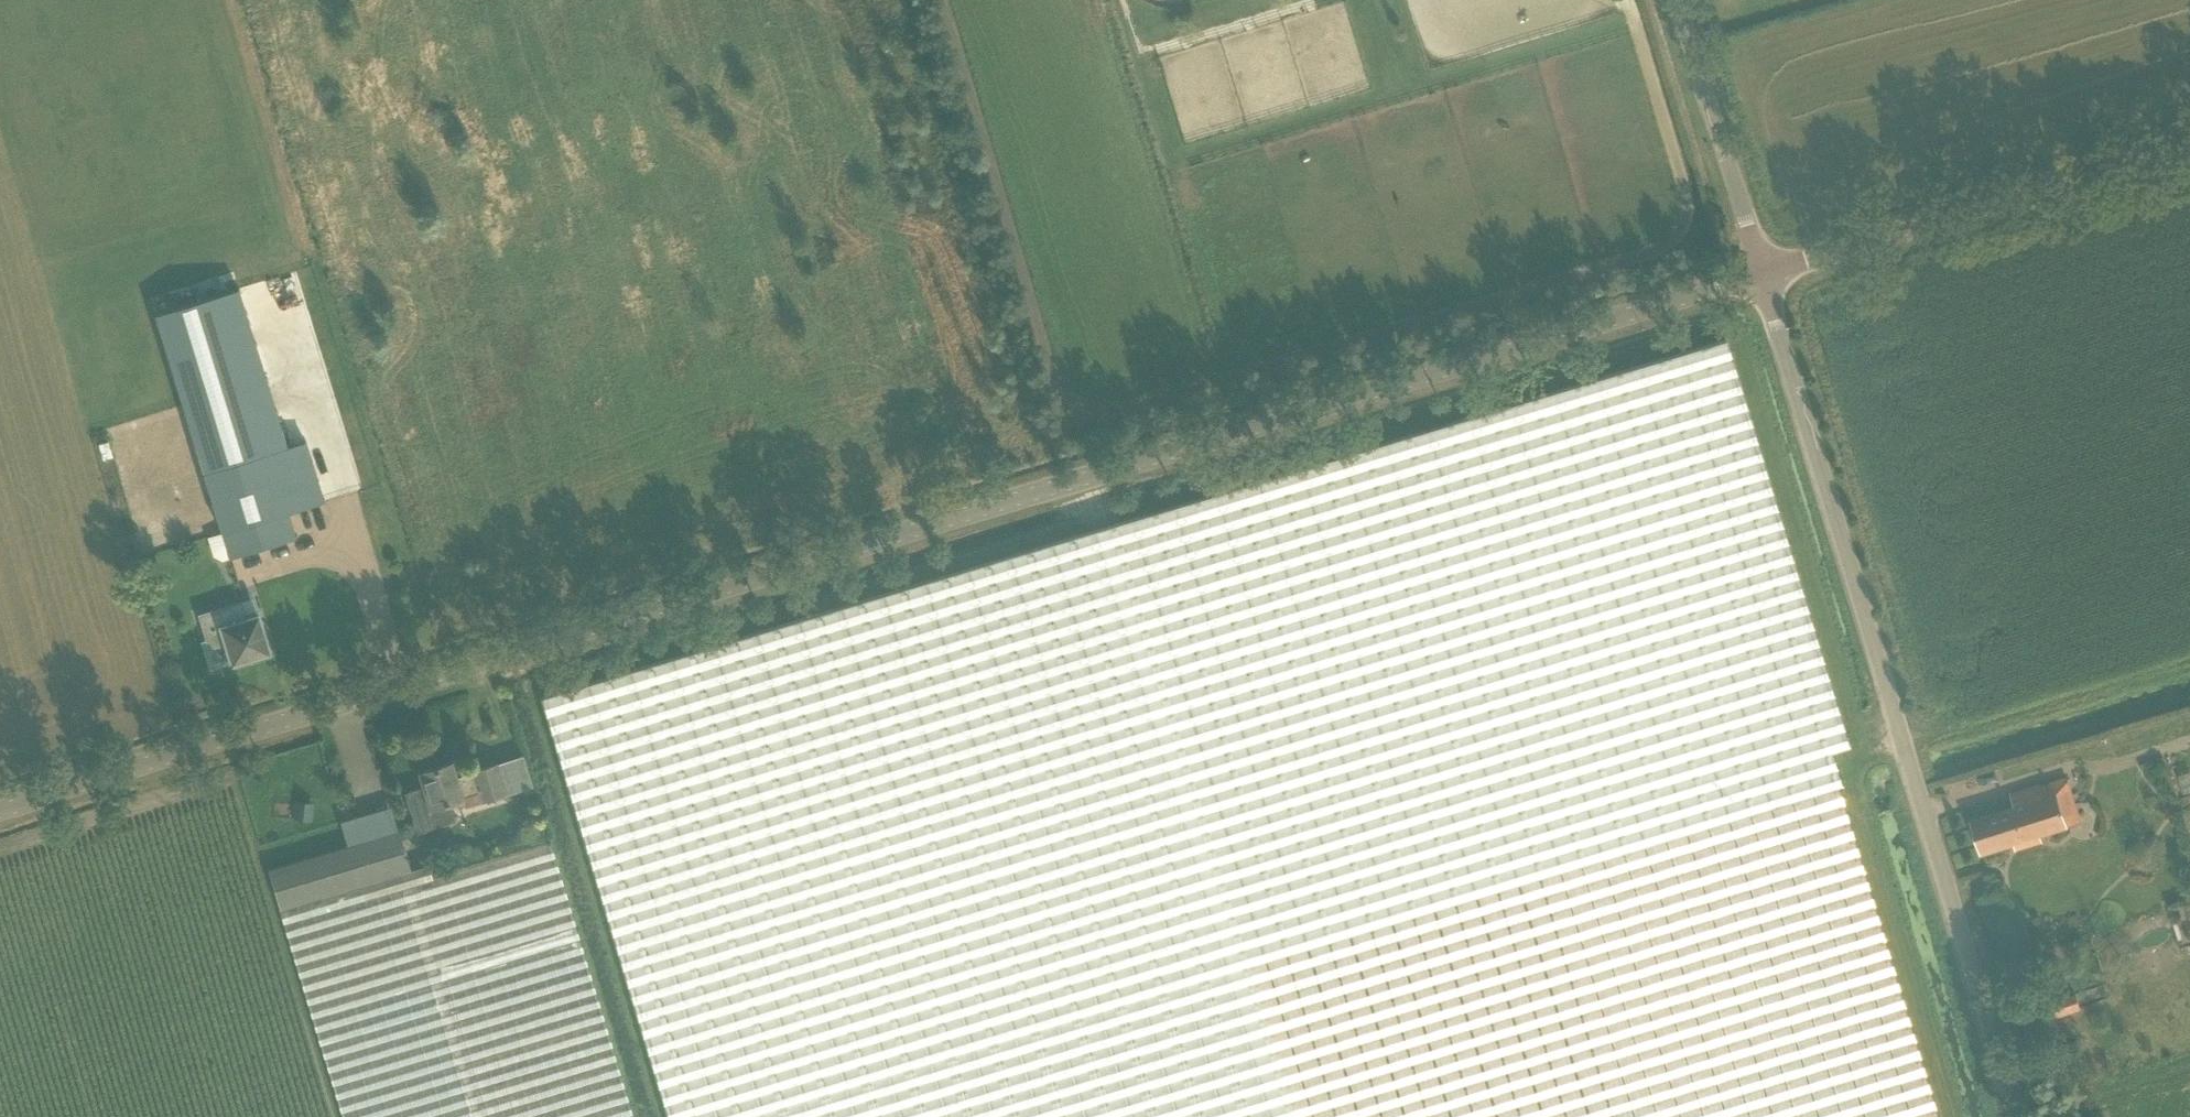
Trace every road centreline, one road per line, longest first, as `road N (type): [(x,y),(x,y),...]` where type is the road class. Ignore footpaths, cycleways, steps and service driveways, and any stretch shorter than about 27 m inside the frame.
road 1 (tertiary): [(0,808),(1752,277)]
road 2 (unclassified): [(2013,1116),(1752,277)]
road 3 (tertiary): [(1752,277),(2189,145)]
road 4 (unclassified): [(1752,277),(1674,0)]

